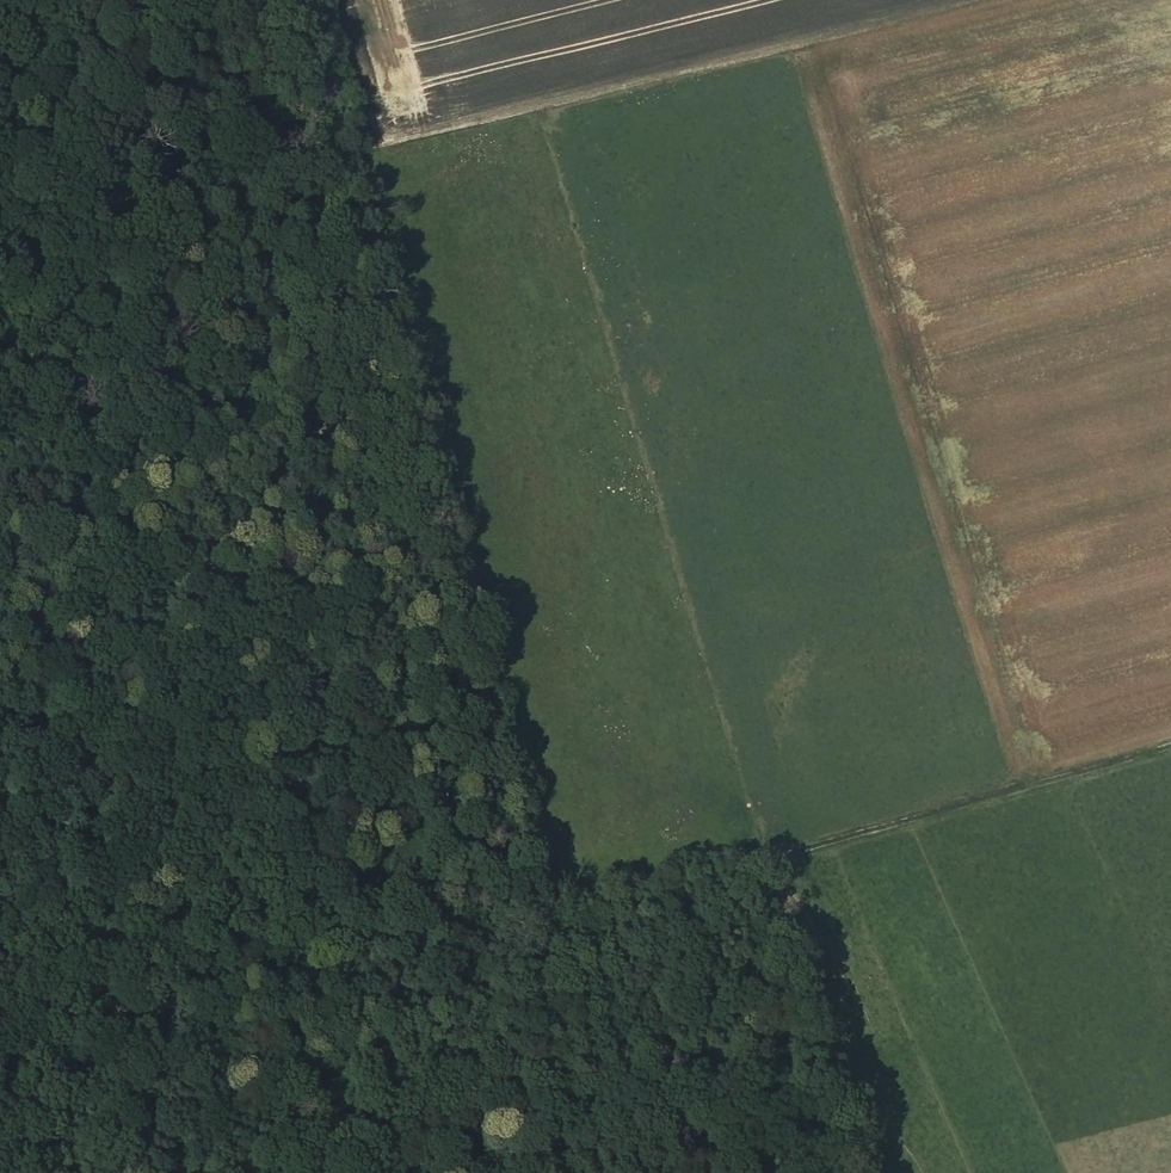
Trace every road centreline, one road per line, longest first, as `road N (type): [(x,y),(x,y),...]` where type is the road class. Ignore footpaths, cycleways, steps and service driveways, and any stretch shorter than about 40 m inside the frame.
road 1 (track): [(1170,744),(611,908),(475,909),(323,952),(94,985),(0,1009)]

